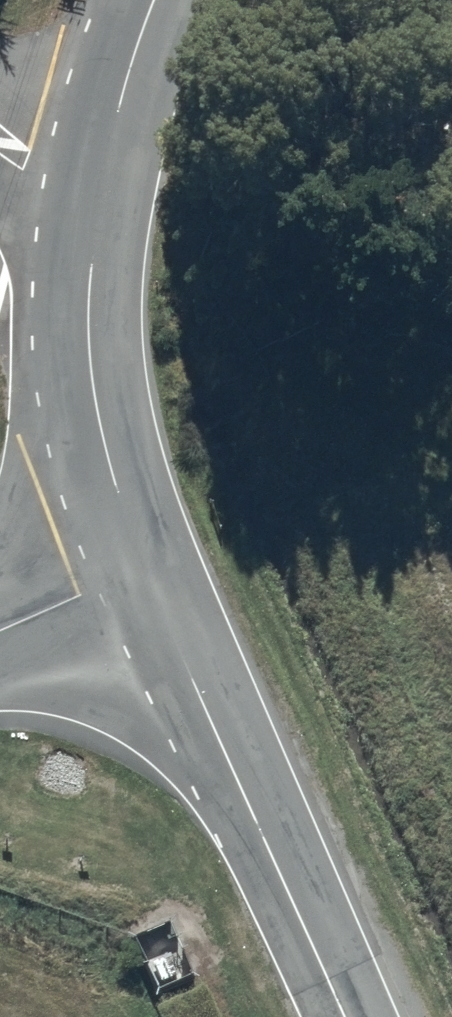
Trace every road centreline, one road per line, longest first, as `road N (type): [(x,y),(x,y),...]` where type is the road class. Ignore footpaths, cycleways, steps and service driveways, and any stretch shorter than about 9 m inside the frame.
road 1 (unclassified): [(343,1016),(147,574)]
road 2 (unclassified): [(147,574),(93,385),(89,299),(99,200)]
road 3 (unclassified): [(155,0),(99,200)]
road 4 (unclassified): [(147,574),(0,631)]

